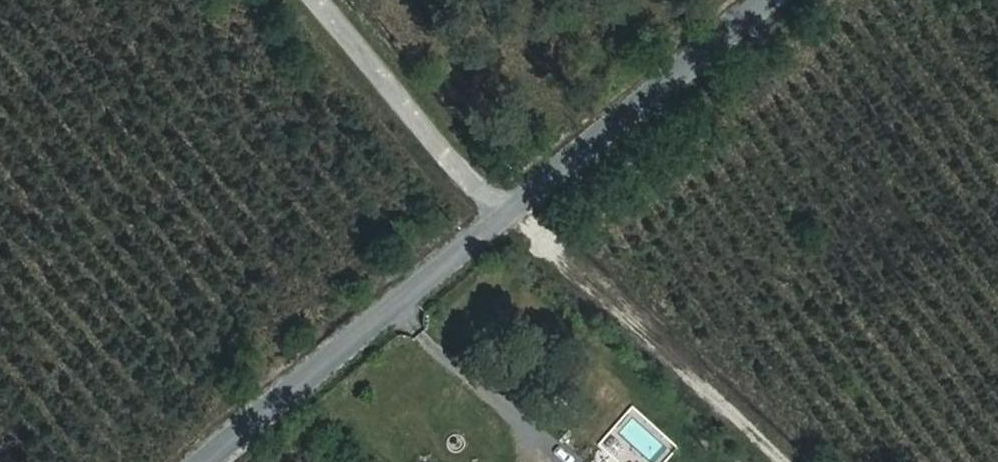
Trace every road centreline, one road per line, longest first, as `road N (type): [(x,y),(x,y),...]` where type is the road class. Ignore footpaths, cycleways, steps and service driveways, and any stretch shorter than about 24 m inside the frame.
road 1 (residential): [(208,461),(778,0)]
road 2 (track): [(783,461),(504,216)]
road 3 (track): [(316,0),(504,216)]

